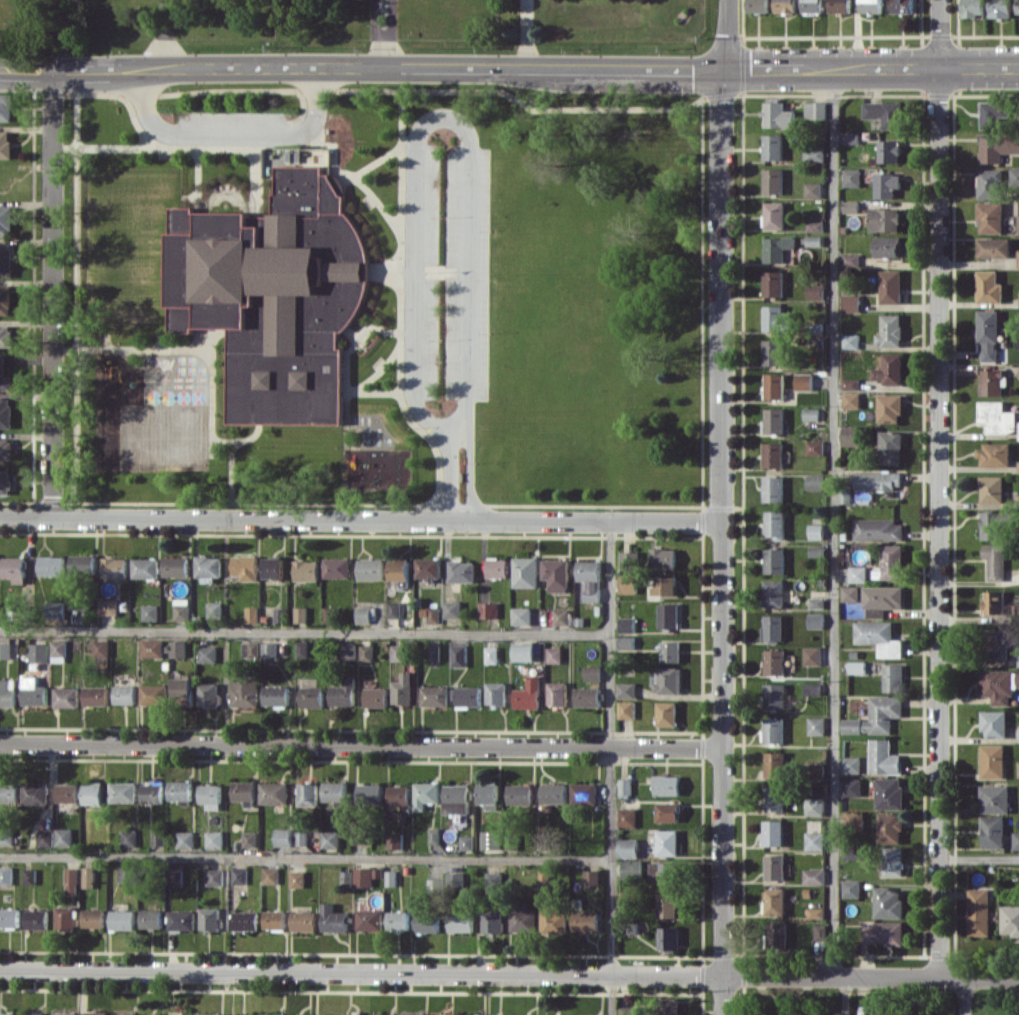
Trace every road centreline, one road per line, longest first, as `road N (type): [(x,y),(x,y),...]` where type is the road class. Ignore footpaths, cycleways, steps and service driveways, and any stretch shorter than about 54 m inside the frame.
road 1 (residential): [(0,968),(1018,977)]
road 2 (tertiary): [(0,73),(1018,69)]
road 3 (residential): [(728,0),(723,1014)]
road 4 (residential): [(940,0),(942,977)]
road 5 (residential): [(0,516),(722,521)]
road 6 (residential): [(0,744),(722,747)]
road 7 (residential): [(53,73),(52,516)]

